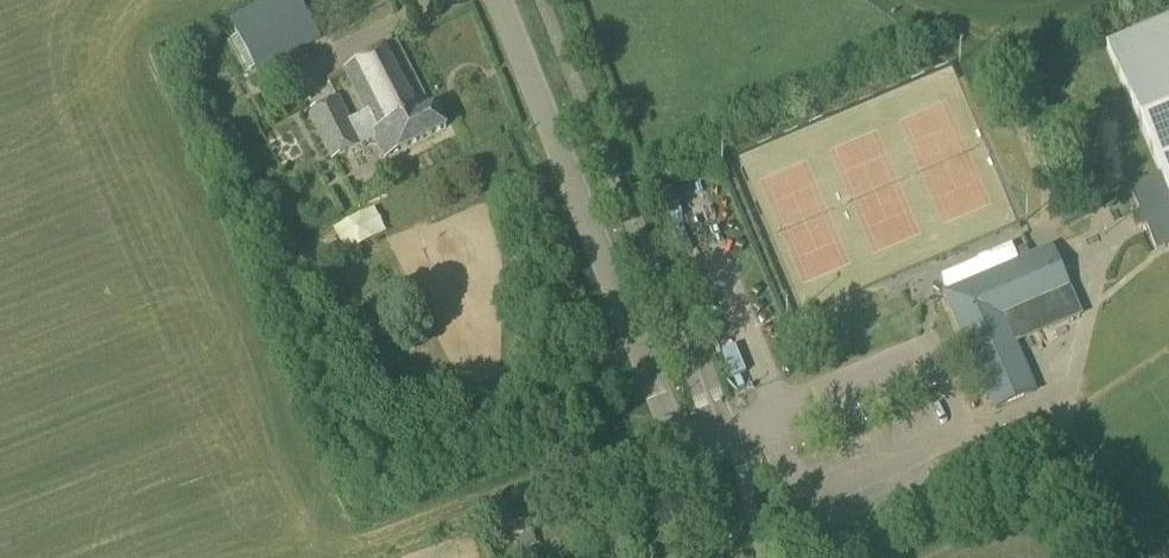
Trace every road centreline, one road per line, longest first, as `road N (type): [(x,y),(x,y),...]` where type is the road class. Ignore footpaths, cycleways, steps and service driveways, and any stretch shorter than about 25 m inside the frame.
road 1 (tertiary): [(677,445),(497,0)]
road 2 (tertiary): [(677,445),(728,557)]

